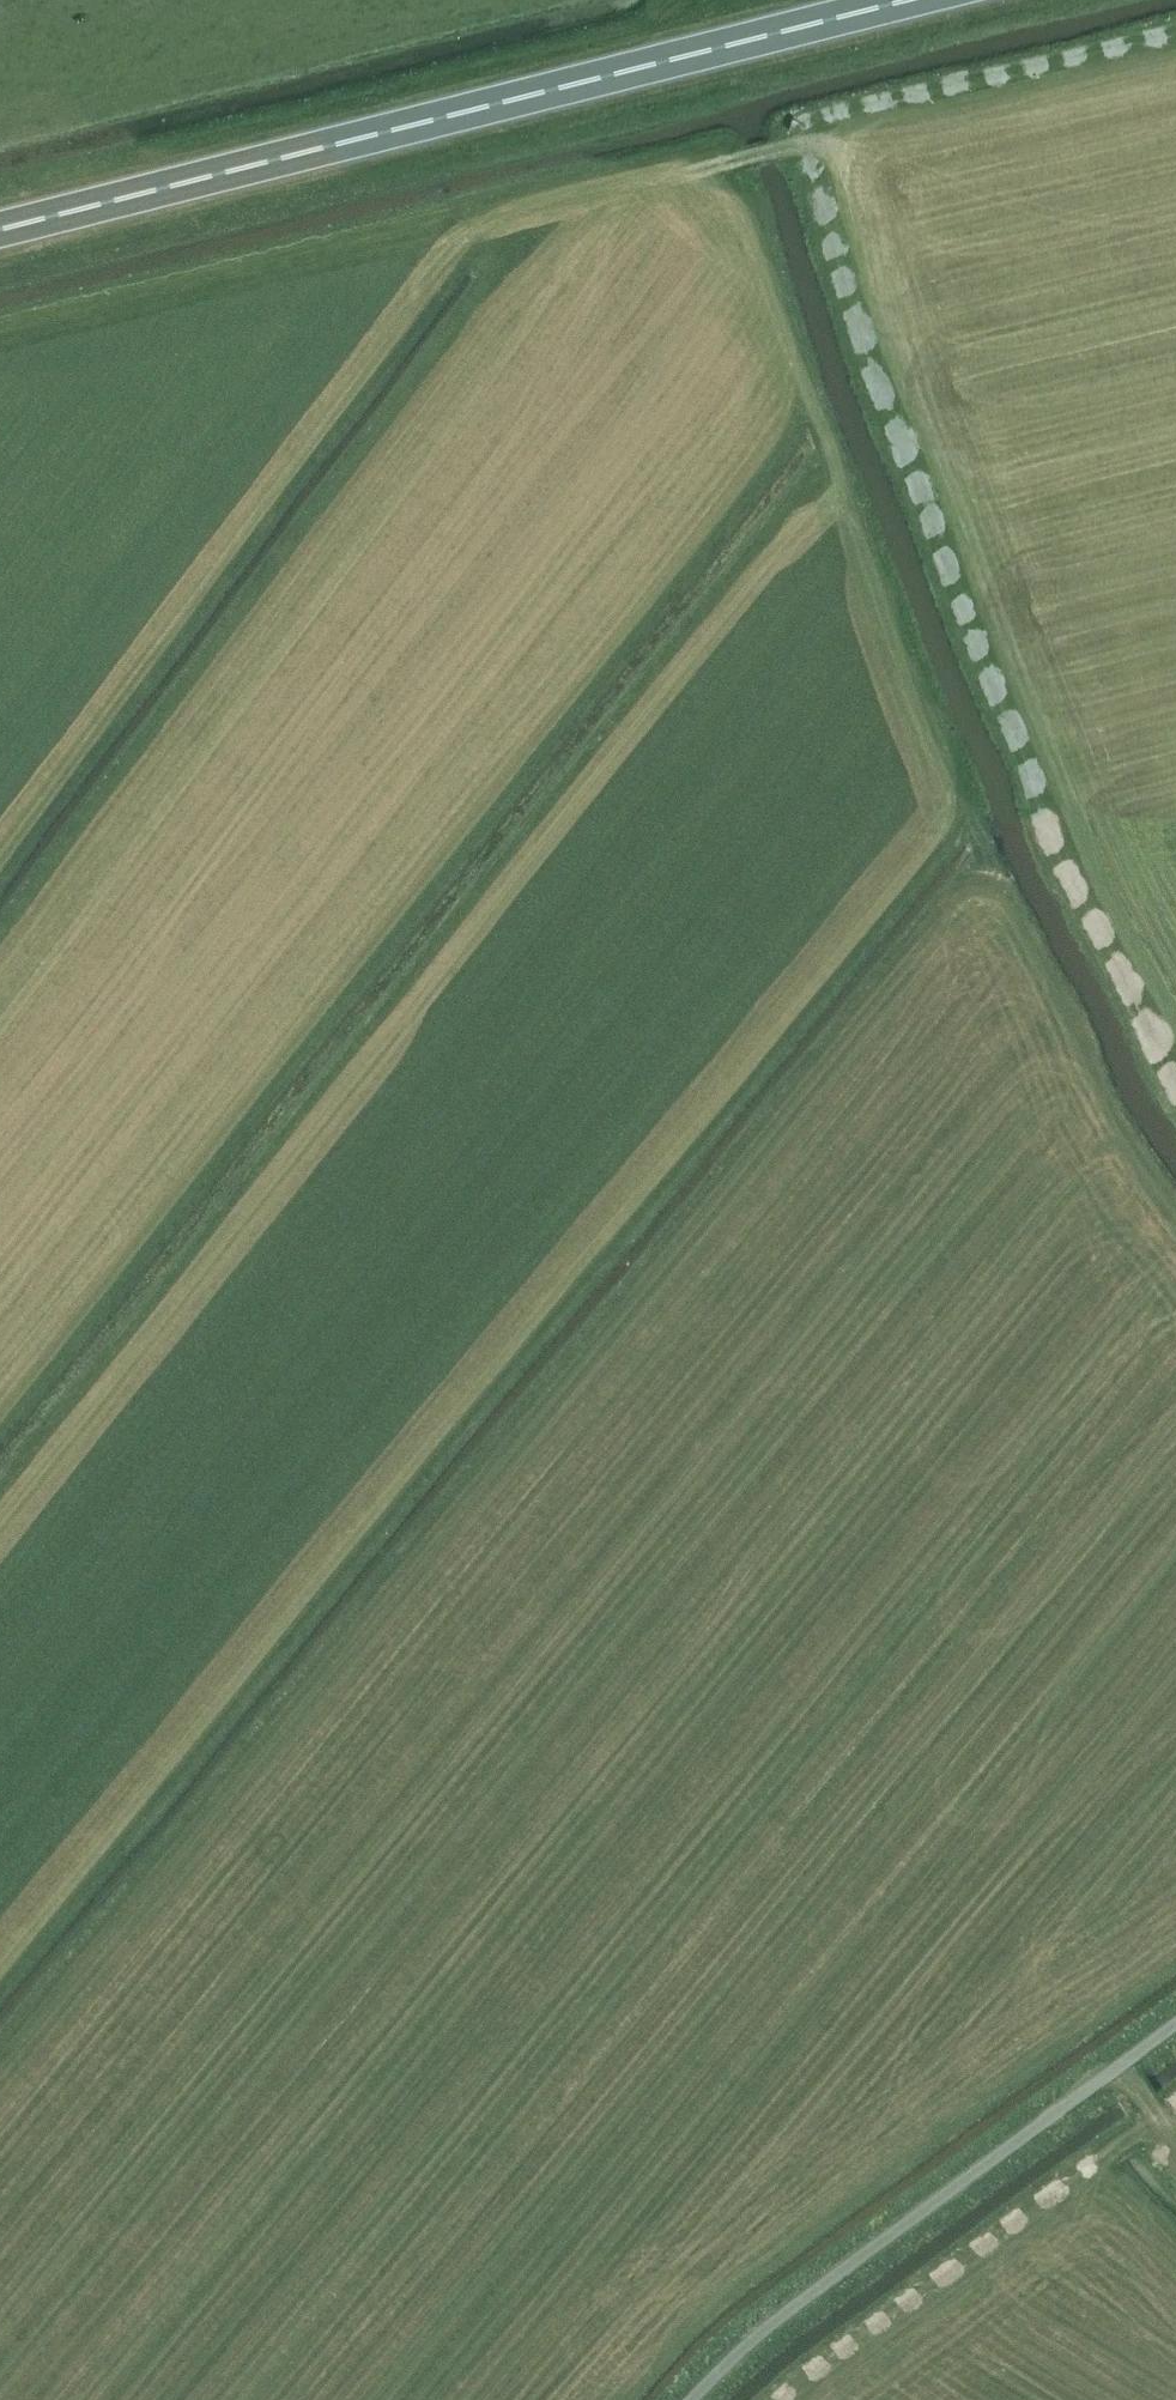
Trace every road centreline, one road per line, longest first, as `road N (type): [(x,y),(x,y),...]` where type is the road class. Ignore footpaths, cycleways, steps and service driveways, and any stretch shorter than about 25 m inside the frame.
road 1 (trunk): [(0,227),(896,0)]
road 2 (unclassified): [(707,2399),(811,2305),(1175,2031)]

